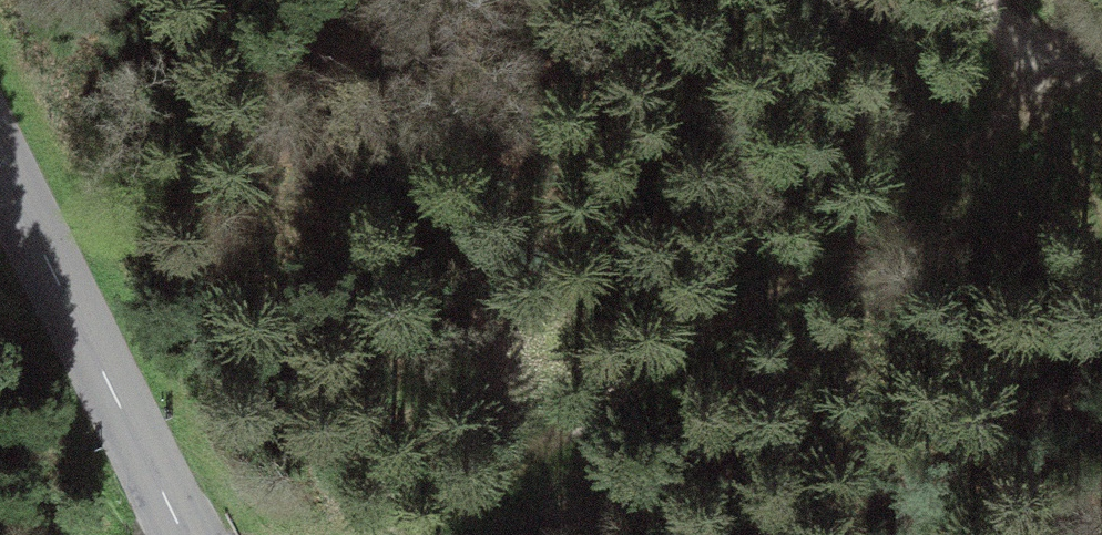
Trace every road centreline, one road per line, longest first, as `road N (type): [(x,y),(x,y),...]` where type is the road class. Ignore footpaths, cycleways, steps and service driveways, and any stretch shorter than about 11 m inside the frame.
road 1 (track): [(1039,101),(369,534)]
road 2 (secondary): [(184,534),(0,166)]
road 3 (track): [(1101,227),(1039,101)]

